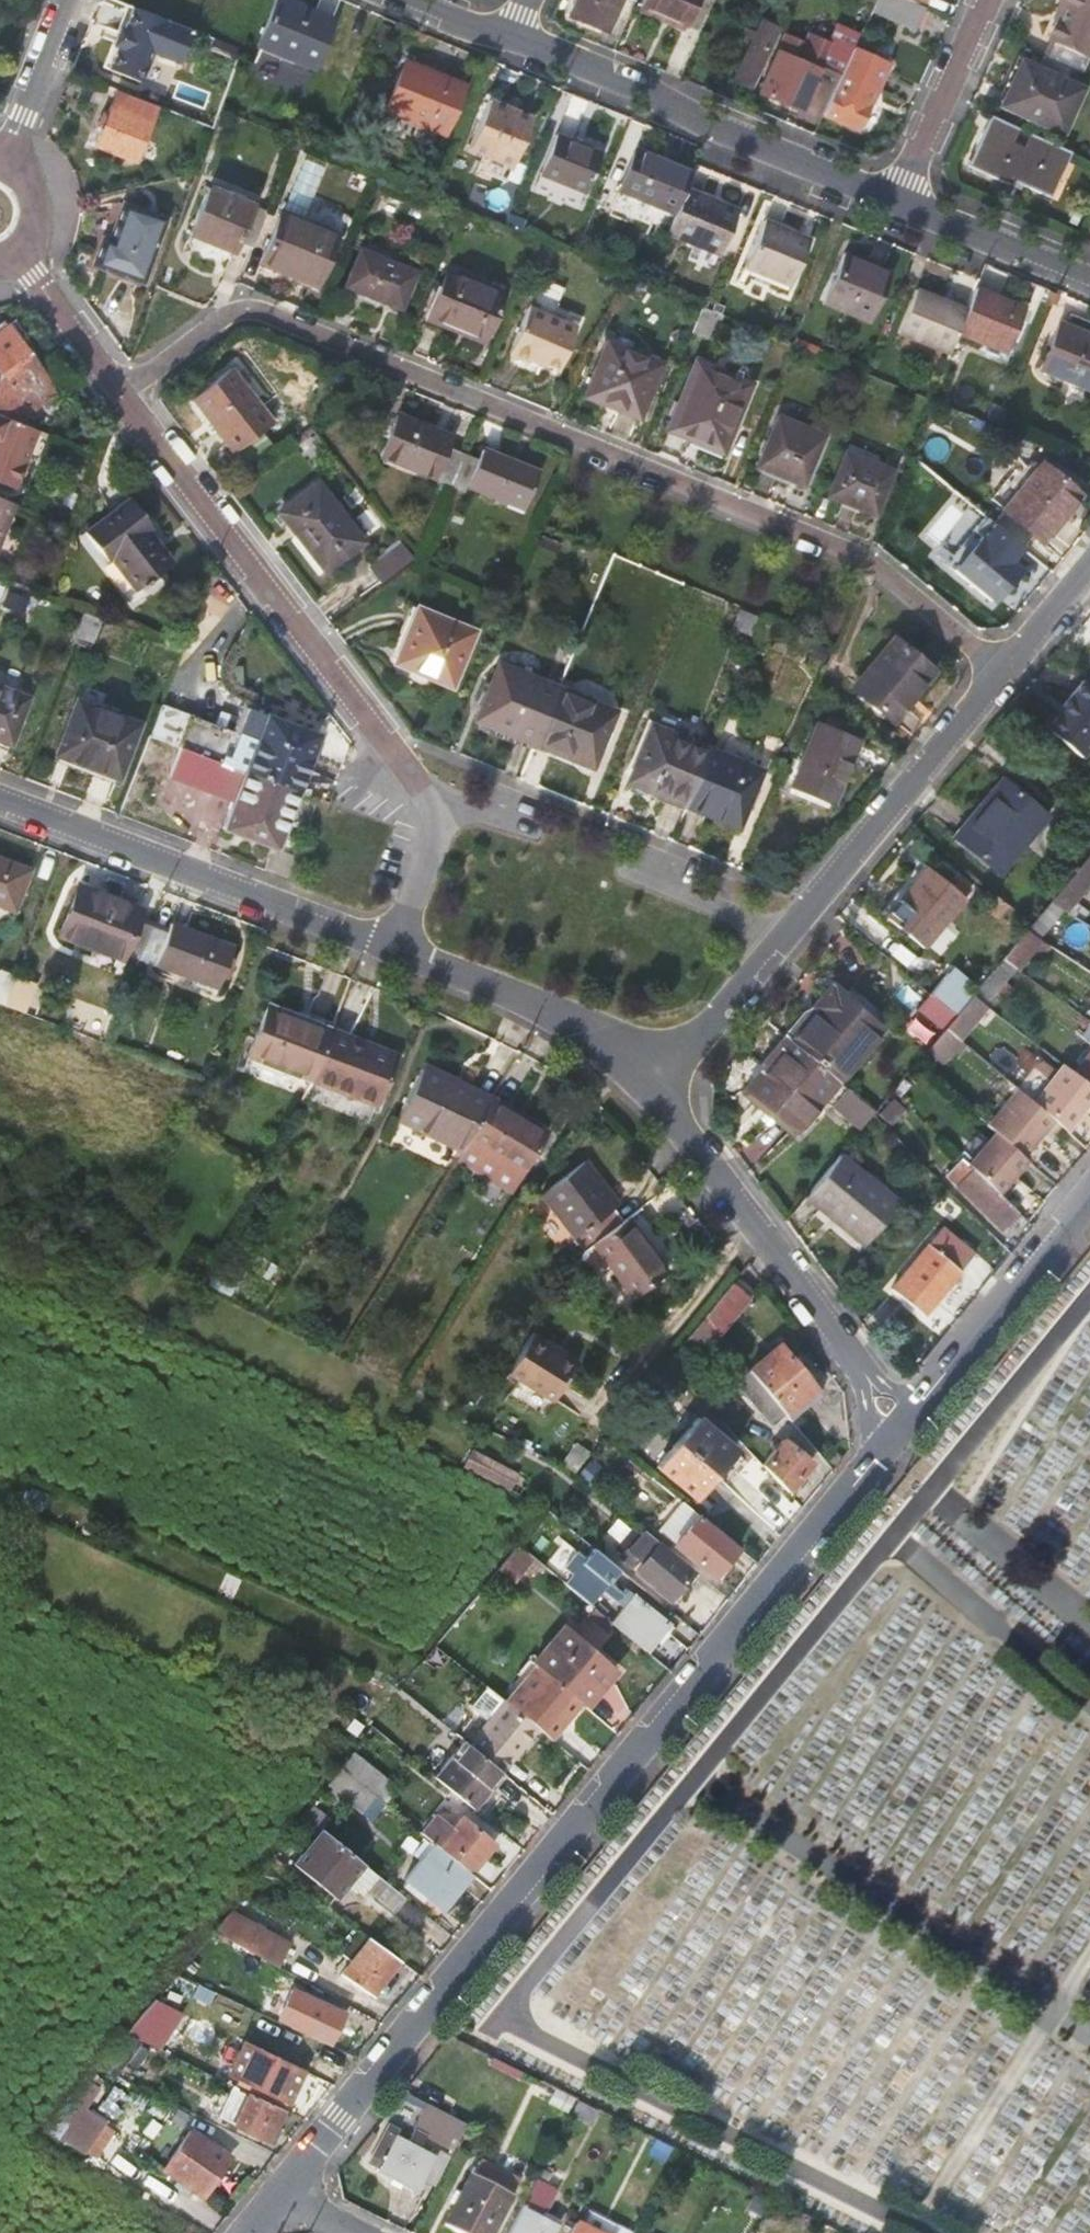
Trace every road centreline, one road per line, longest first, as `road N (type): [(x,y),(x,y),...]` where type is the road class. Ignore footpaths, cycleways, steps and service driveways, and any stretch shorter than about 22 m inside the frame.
road 1 (tertiary): [(281,2193),(907,1424)]
road 2 (residential): [(126,393),(226,318),(264,314),(861,555),(1002,672)]
road 3 (residential): [(126,393),(441,822)]
road 4 (residential): [(907,1424),(648,1077)]
road 5 (residential): [(0,800),(398,950)]
road 6 (residential): [(506,35),(897,201)]
road 7 (residential): [(441,822),(479,808),(795,935)]
road 8 (residential): [(795,935),(1002,672)]
road 9 (tertiary): [(907,1424),(1089,1196)]
road 10 (residential): [(648,1077),(598,1038),(525,998),(398,950)]
road 11 (residential): [(897,201),(988,0)]
road 12 (residential): [(897,201),(1089,287)]
road 13 (residential): [(648,1077),(696,1041),(795,935)]
road 14 (residential): [(20,254),(126,393)]
road 15 (residential): [(6,163),(68,0)]
road 16 (residential): [(1002,672),(1089,567)]
road 17 (residential): [(398,950),(441,822)]

